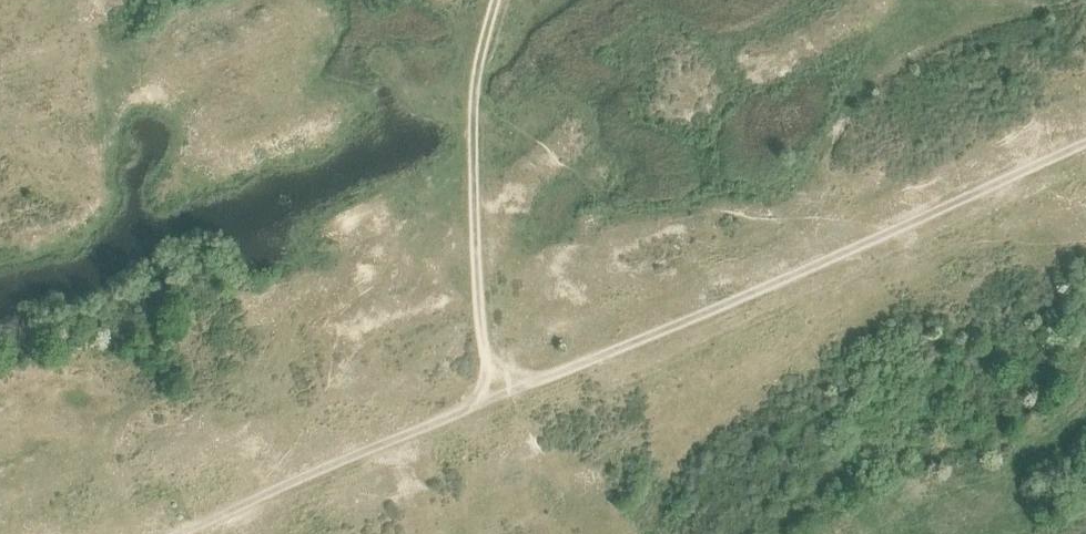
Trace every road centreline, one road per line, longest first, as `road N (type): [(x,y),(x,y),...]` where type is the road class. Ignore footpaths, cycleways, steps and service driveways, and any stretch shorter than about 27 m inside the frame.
road 1 (track): [(167,533),(928,213),(1085,138)]
road 2 (track): [(487,399),(473,147),(476,79),(497,0)]

